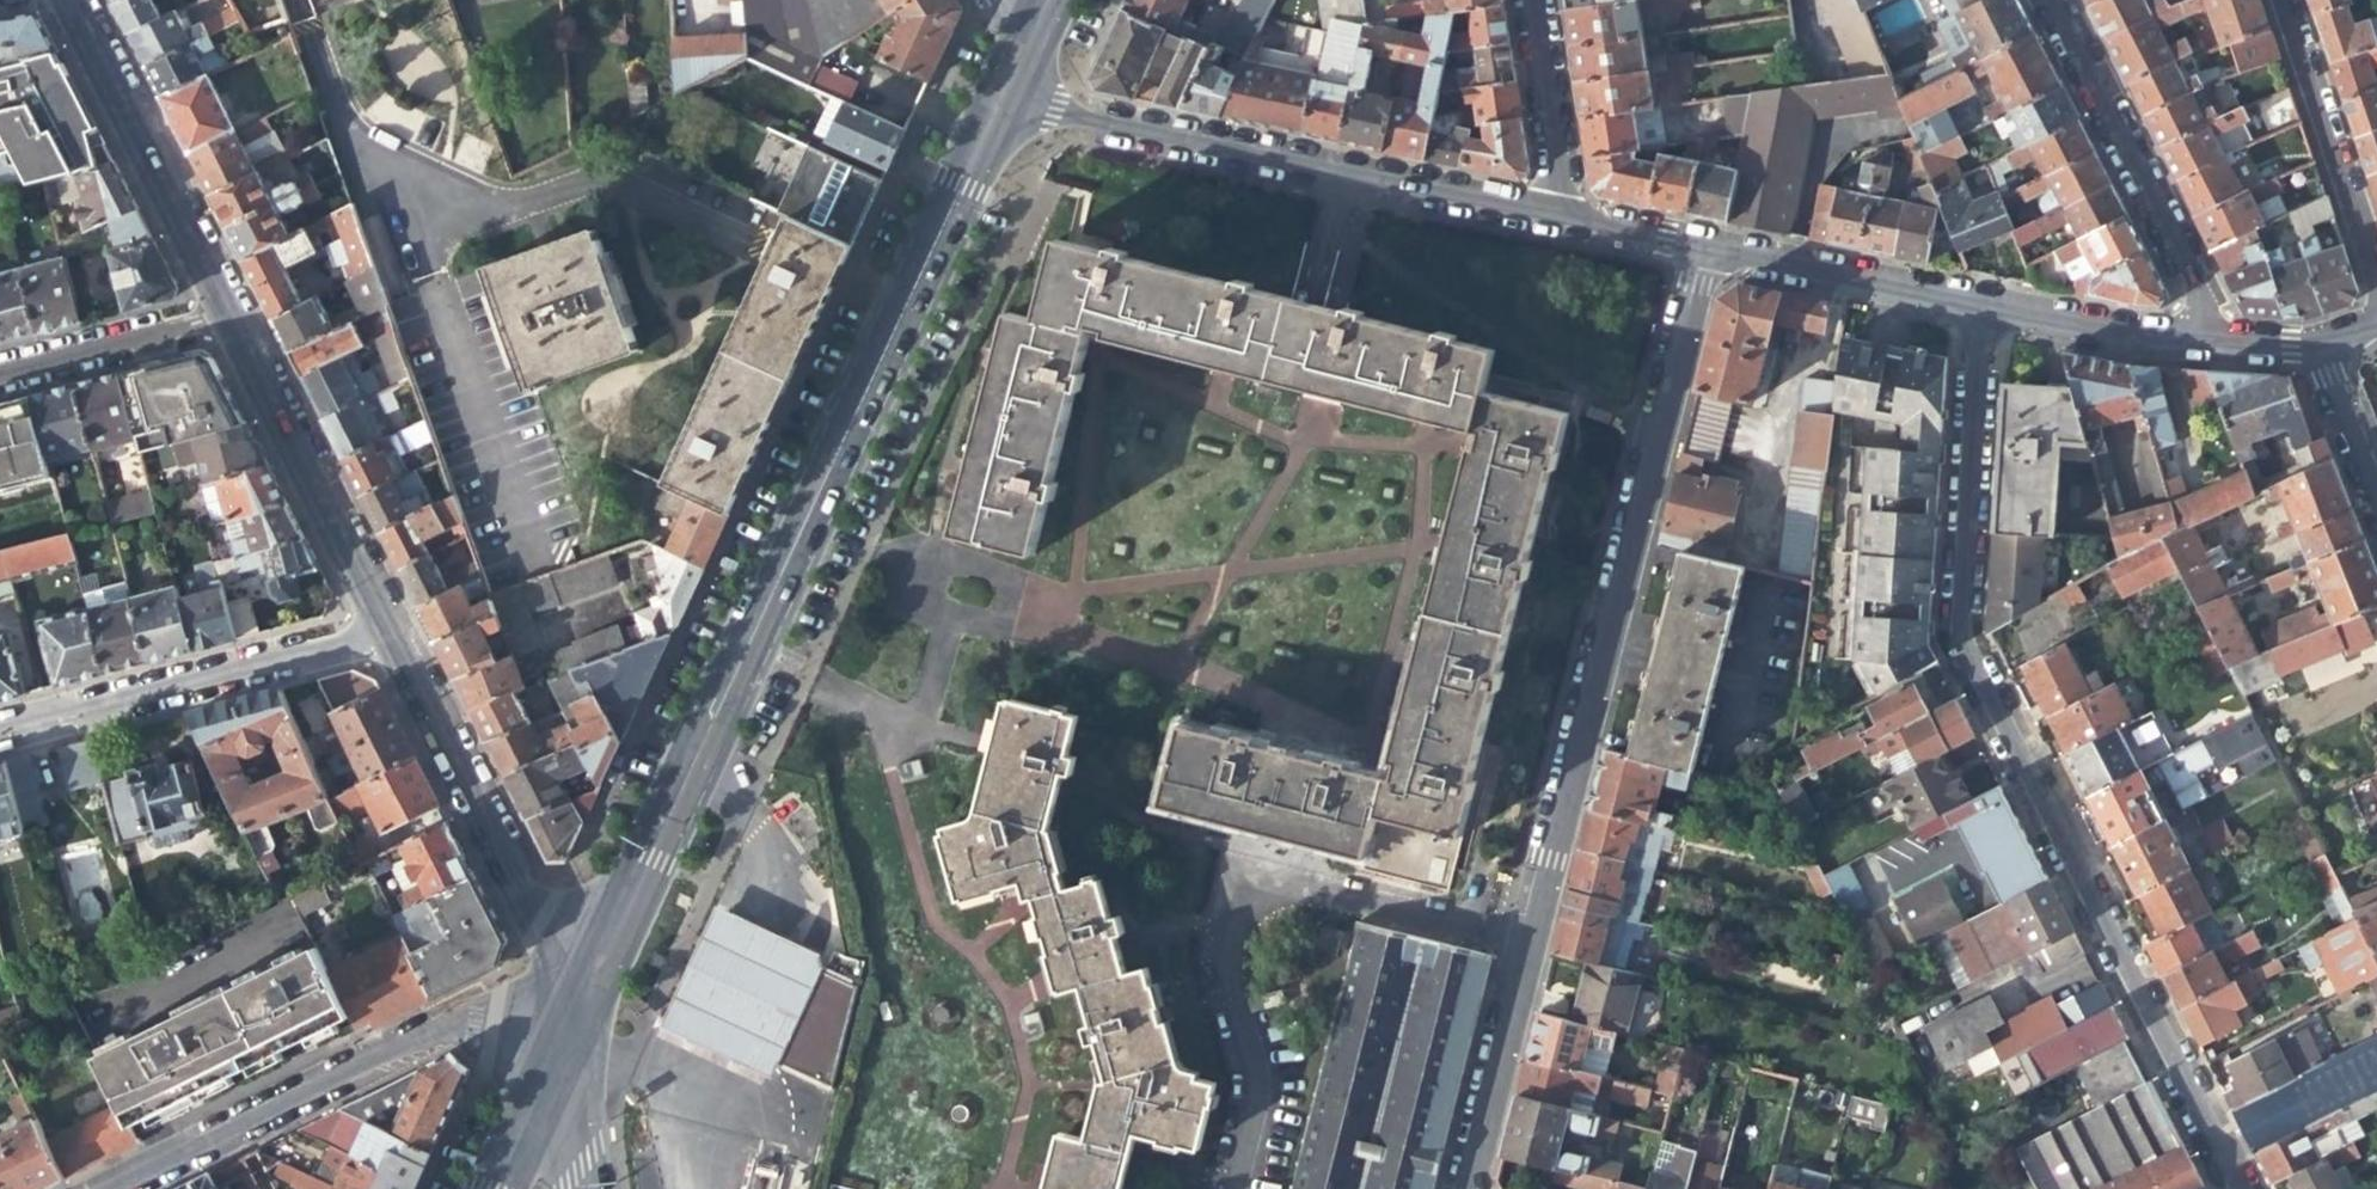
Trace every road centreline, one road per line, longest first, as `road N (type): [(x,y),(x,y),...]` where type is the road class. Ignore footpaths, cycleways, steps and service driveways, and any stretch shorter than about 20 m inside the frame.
road 1 (residential): [(569,1011),(650,853),(992,94)]
road 2 (residential): [(1458,1188),(1696,243)]
road 3 (residential): [(1981,306),(1951,627),(2236,1188)]
road 4 (residential): [(992,94),(1546,209)]
road 5 (residential): [(569,1011),(449,1007),(83,1188)]
road 6 (residential): [(378,629),(569,1011)]
road 7 (residential): [(378,629),(0,730)]
road 8 (residential): [(2216,337),(2046,0)]
road 9 (residential): [(224,311),(378,629)]
road 10 (residential): [(75,0),(224,311)]
road 11 (residential): [(2376,308),(2277,0)]
road 12 (residential): [(1696,243),(1981,306)]
road 13 (residential): [(1981,306),(2216,337)]
road 14 (residential): [(0,371),(224,311)]
road 15 (residential): [(1522,0),(1544,145),(1546,209)]
road 16 (residential): [(485,1188),(569,1011)]
road 17 (residential): [(569,1011),(574,1188)]
road 18 (residential): [(2312,345),(2376,506)]
road 19 (residential): [(1546,209),(1696,243)]

